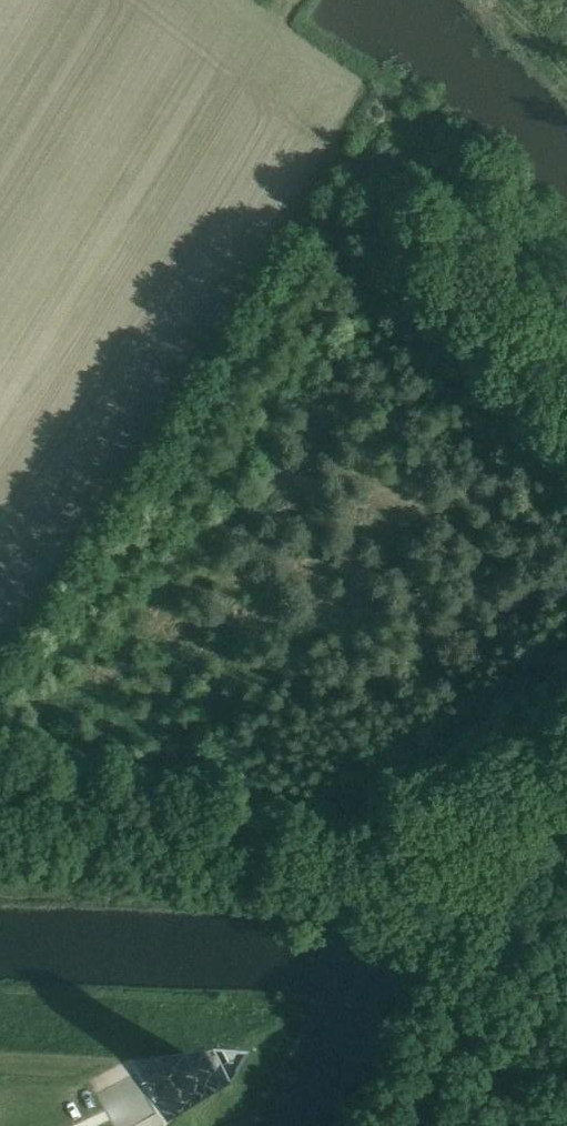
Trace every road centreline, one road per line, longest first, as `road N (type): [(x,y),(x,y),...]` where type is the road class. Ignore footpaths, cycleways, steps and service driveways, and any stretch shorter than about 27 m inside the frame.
road 1 (tertiary): [(566,993),(418,905),(199,806),(0,770)]
road 2 (track): [(418,905),(566,816)]

